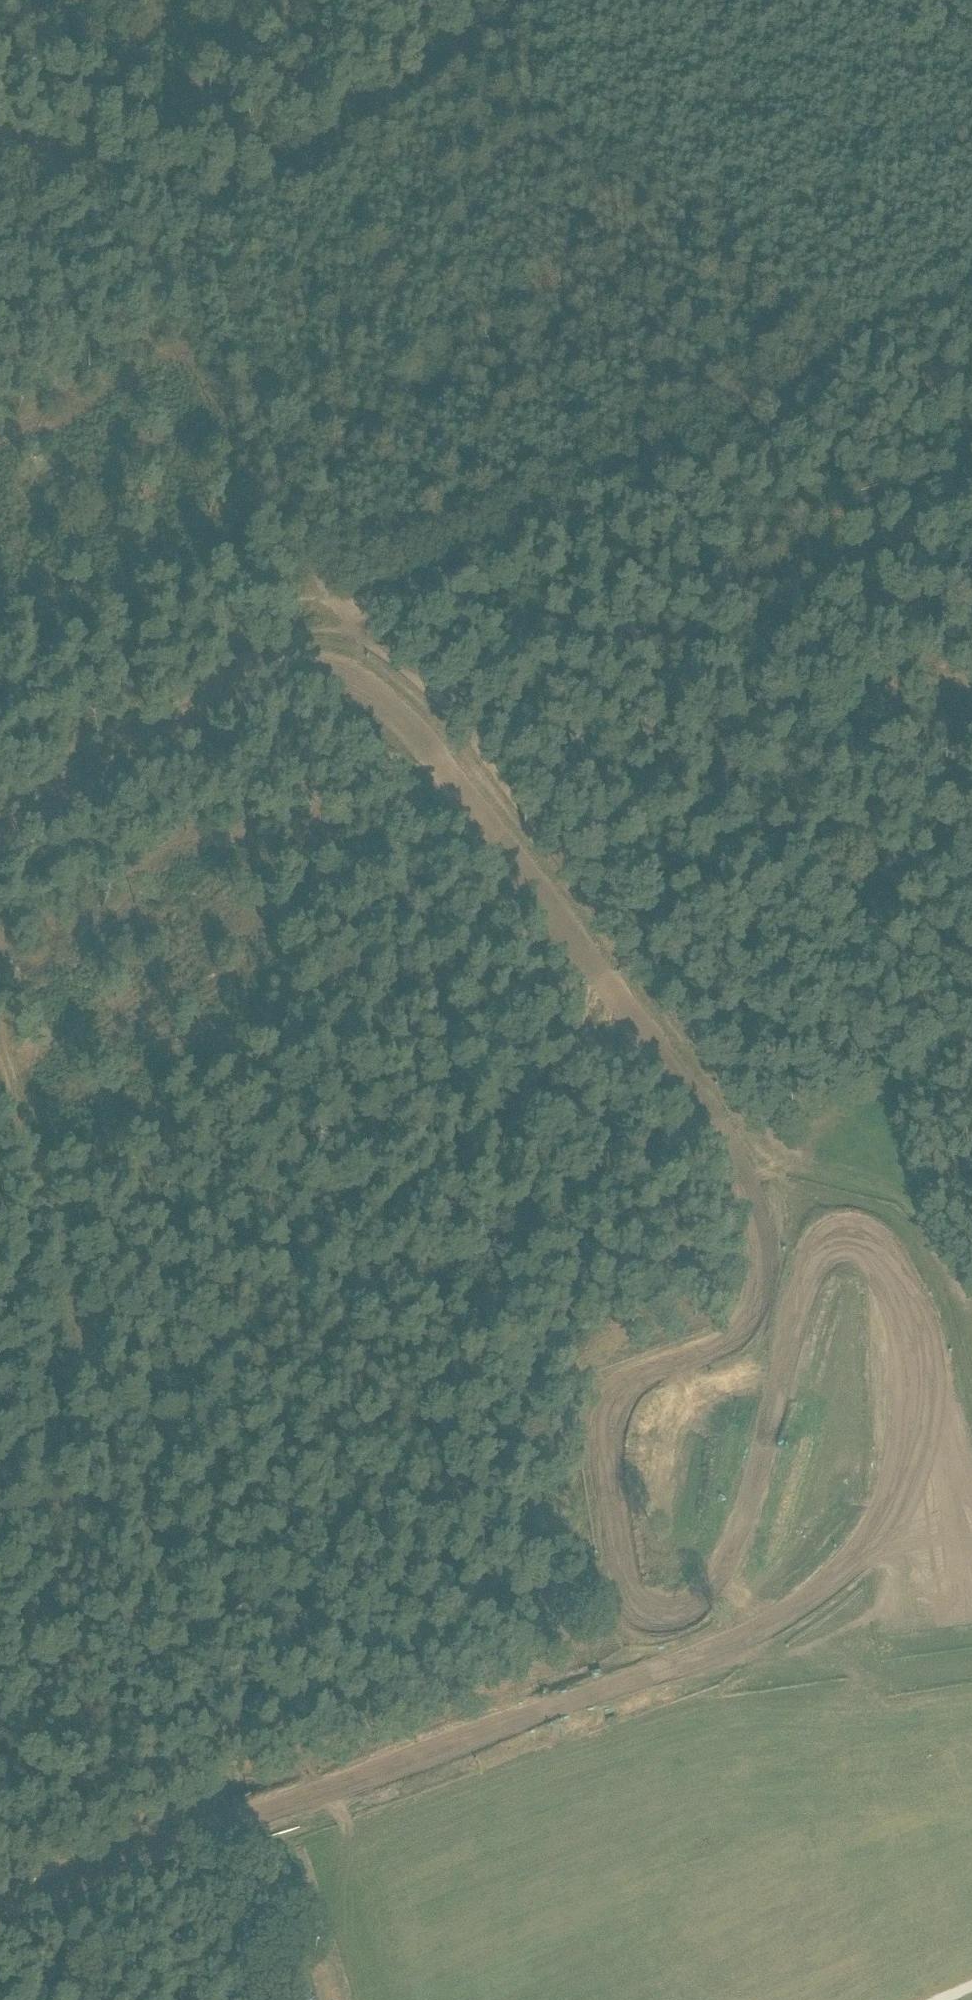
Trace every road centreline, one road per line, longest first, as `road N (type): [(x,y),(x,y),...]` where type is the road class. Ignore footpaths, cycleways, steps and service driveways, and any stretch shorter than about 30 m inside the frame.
road 1 (track): [(0,822),(272,676),(331,674),(358,684),(381,701),(581,946),(594,971),(606,1043),(620,1060),(690,1096),(727,1151),(760,1235),(766,1260),(753,1305),(612,1402),(603,1455),(629,1602),(648,1616),(677,1614),(724,1559),(769,1428),(802,1275),(822,1261),(847,1257),(879,1281),(908,1422),(895,1483),(867,1542),(779,1615),(655,1675),(246,1815),(88,1336)]
road 2 (track): [(88,1336),(0,1042)]
road 3 (track): [(347,1999),(287,1801)]
road 4 (track): [(971,1560),(926,1578),(908,1576),(867,1542)]

